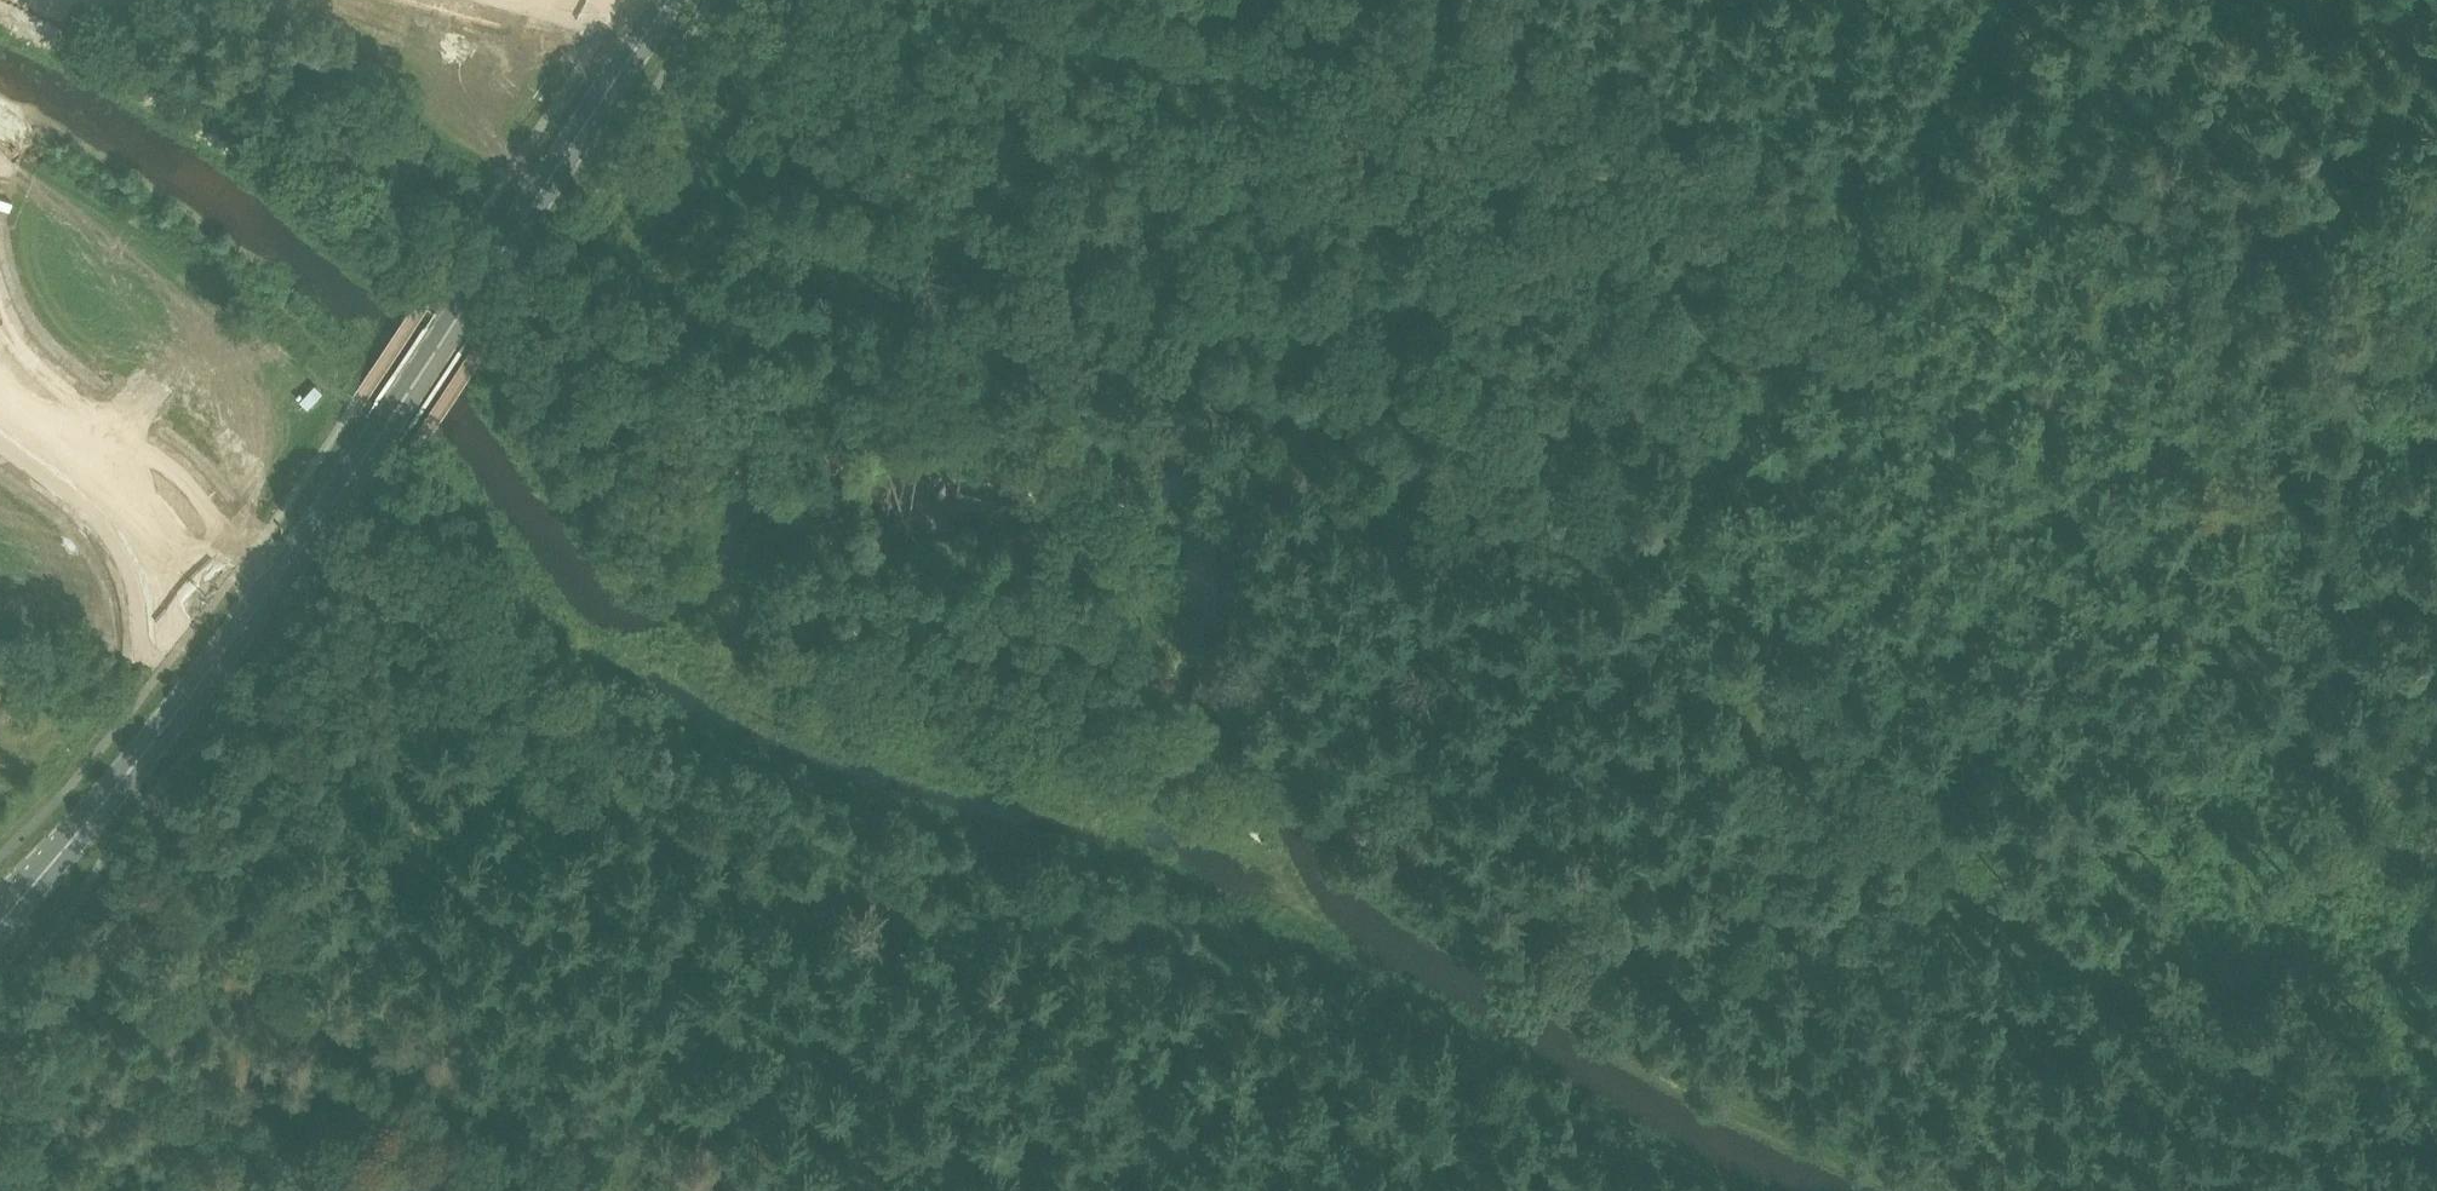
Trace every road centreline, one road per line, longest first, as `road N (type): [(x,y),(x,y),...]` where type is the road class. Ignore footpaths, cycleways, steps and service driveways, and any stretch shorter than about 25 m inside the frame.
road 1 (secondary): [(0,919),(223,659),(671,0)]
road 2 (track): [(0,16),(134,85),(363,245)]

